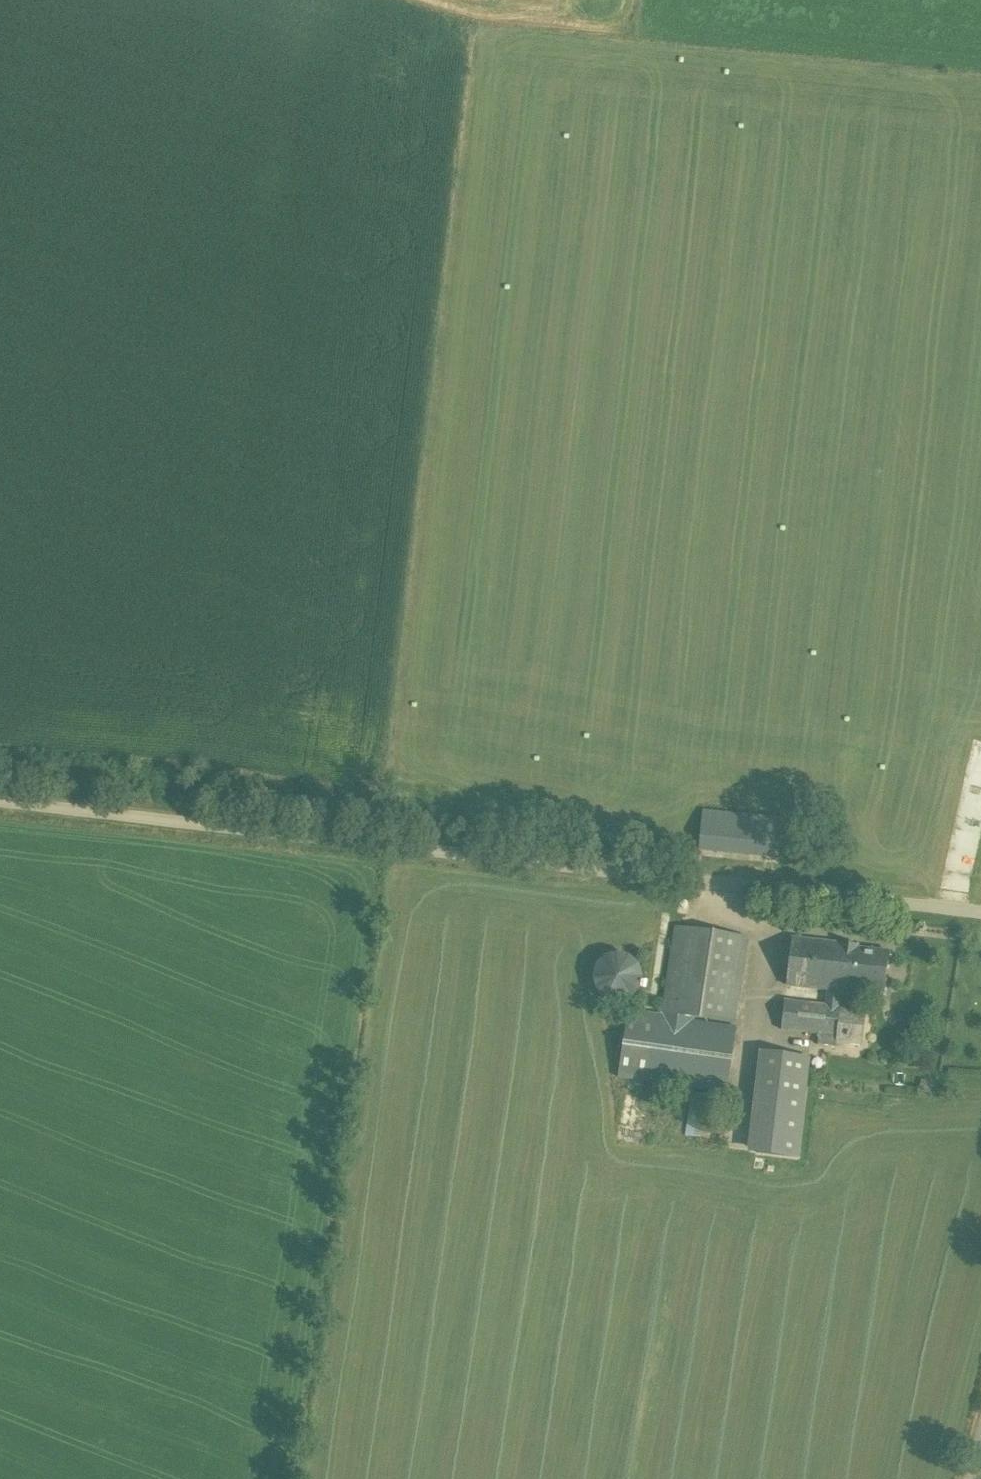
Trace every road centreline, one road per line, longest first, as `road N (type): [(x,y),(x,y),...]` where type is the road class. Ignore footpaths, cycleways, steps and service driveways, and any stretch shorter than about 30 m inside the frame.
road 1 (unclassified): [(980,911),(0,800)]

